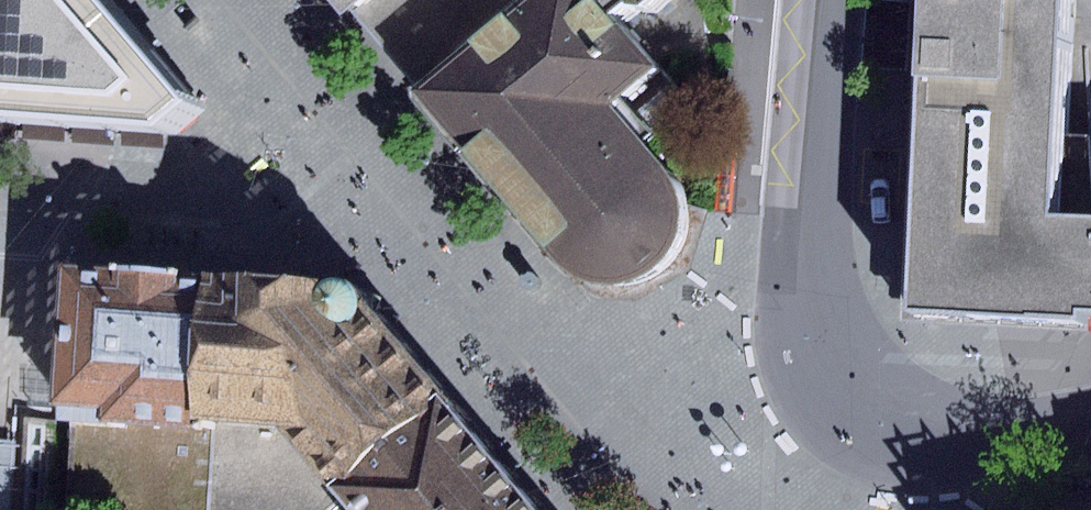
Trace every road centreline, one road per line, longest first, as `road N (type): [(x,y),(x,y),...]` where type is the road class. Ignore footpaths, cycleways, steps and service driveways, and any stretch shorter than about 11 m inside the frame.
road 1 (residential): [(825,0),(808,329),(808,371),(821,405),(865,440),(949,449),(1090,423)]

